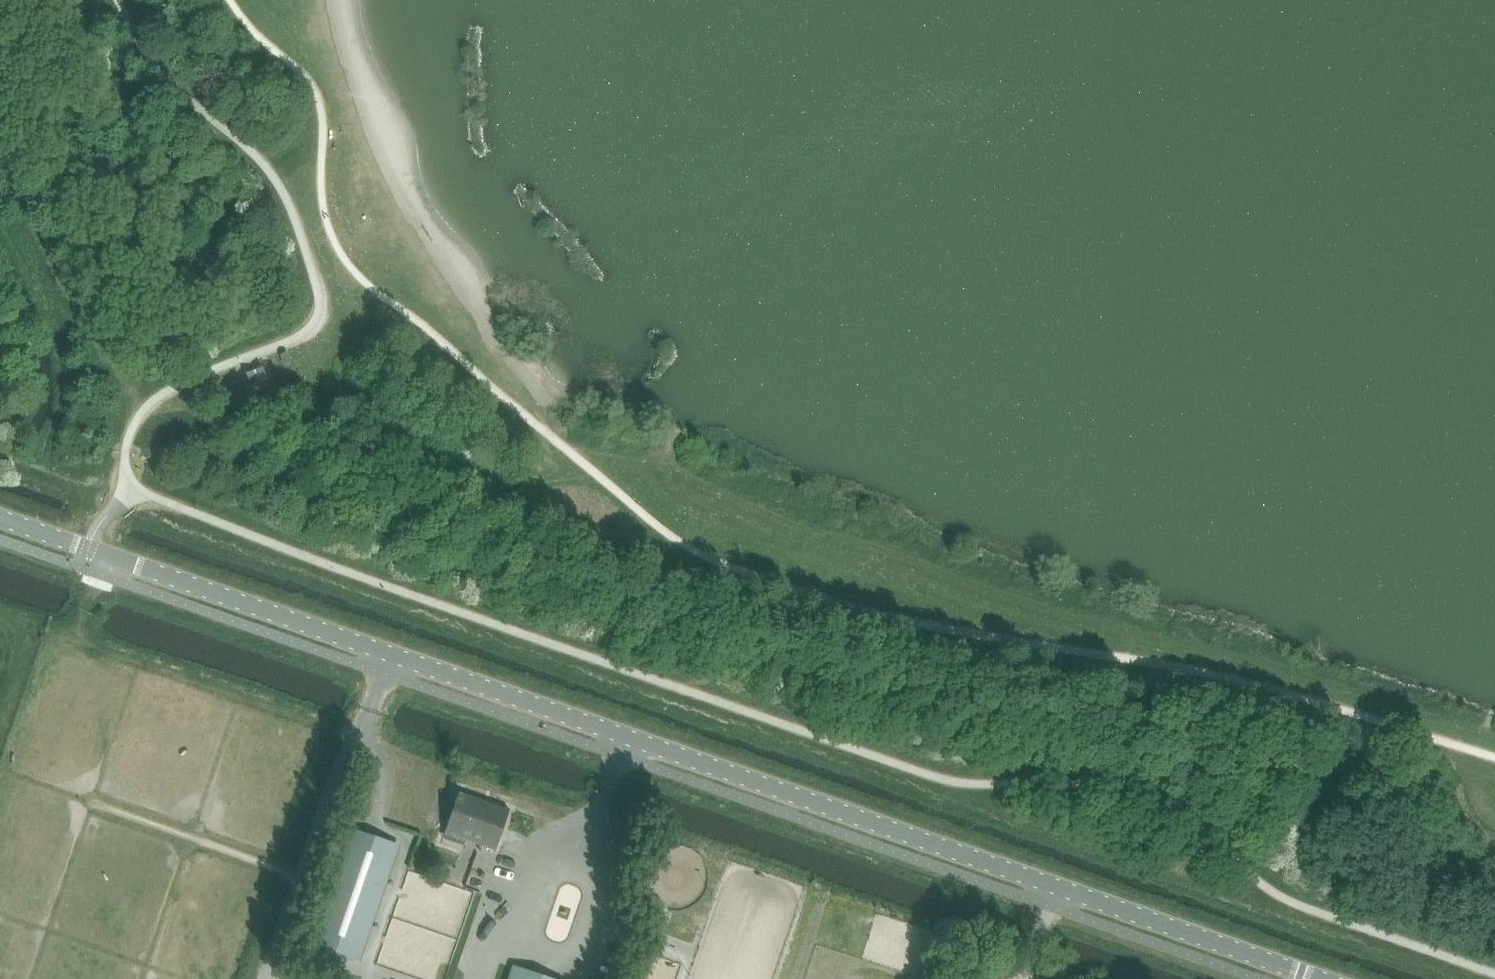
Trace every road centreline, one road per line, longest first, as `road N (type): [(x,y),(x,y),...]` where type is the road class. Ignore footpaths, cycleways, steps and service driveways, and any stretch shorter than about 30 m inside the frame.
road 1 (tertiary): [(1316,978),(0,520)]

